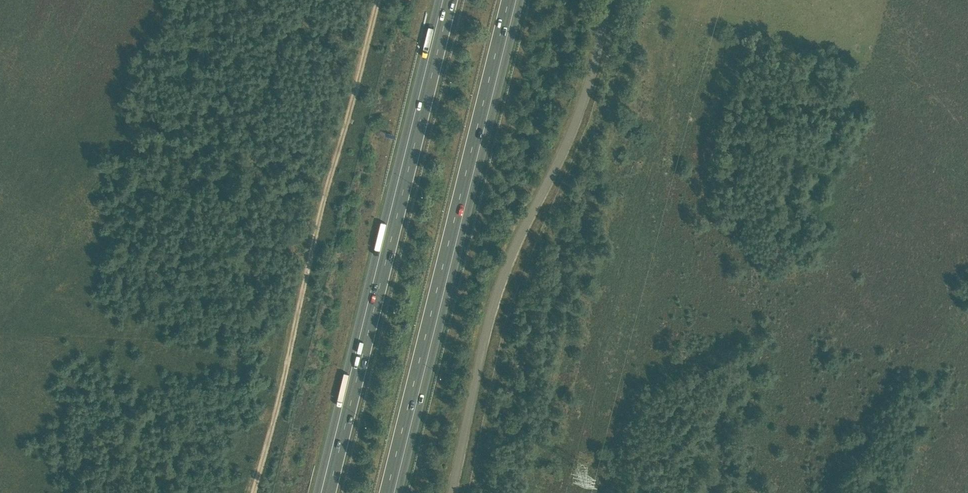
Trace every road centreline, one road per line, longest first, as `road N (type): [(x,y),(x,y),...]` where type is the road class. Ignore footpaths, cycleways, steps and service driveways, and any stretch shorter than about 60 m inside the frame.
road 1 (unclassified): [(451,492),(490,315),(582,104),(607,0)]
road 2 (motorway): [(387,492),(511,0)]
road 3 (motorway): [(449,0),(328,492)]

